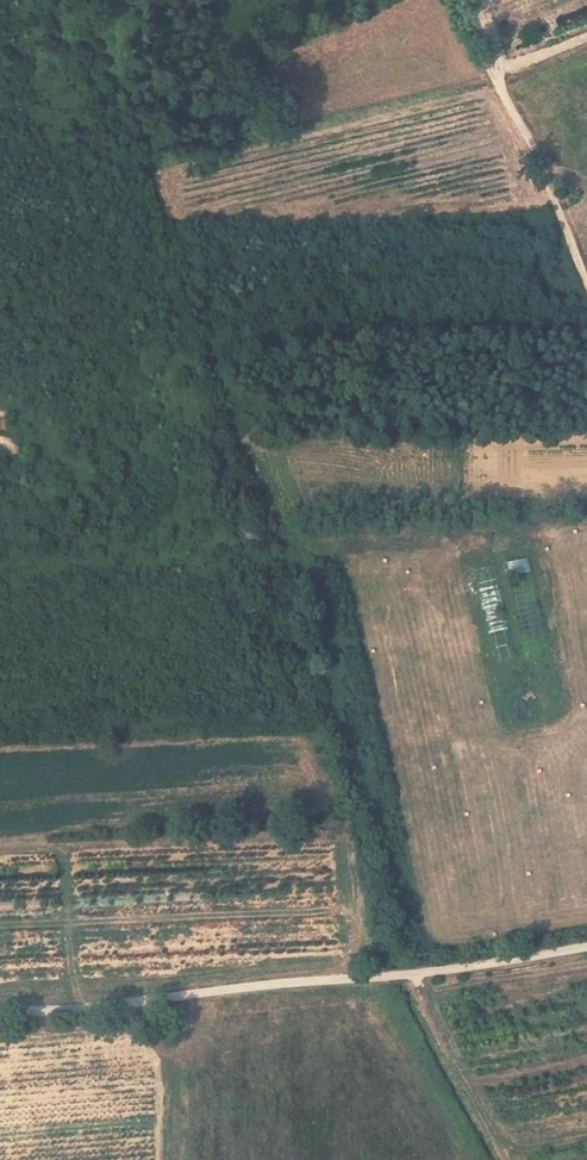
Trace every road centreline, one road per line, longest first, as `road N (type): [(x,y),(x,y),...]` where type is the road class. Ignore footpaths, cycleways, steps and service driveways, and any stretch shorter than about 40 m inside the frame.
road 1 (unclassified): [(586,947),(407,974),(0,1010)]
road 2 (track): [(461,0),(586,289)]

